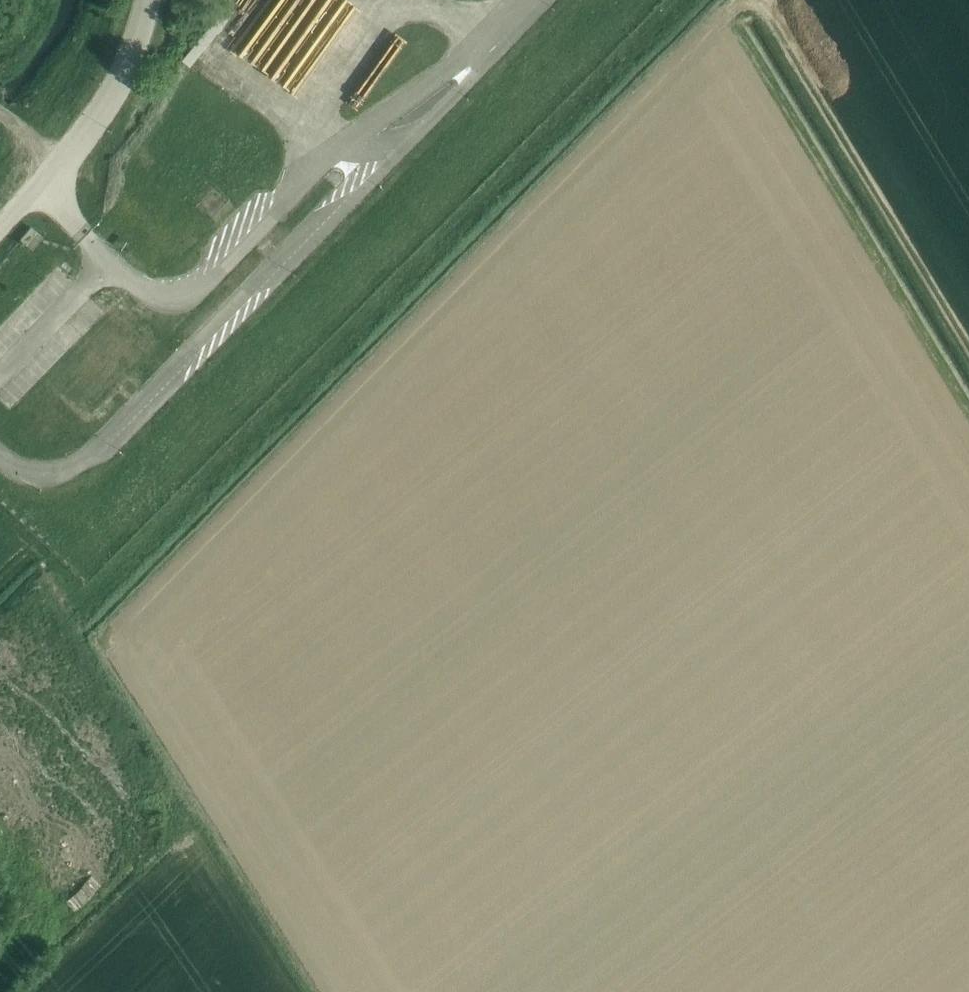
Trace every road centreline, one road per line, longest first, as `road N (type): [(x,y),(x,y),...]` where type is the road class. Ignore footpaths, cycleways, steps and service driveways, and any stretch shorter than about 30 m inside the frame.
road 1 (unclassified): [(0,229),(111,98),(149,0)]

